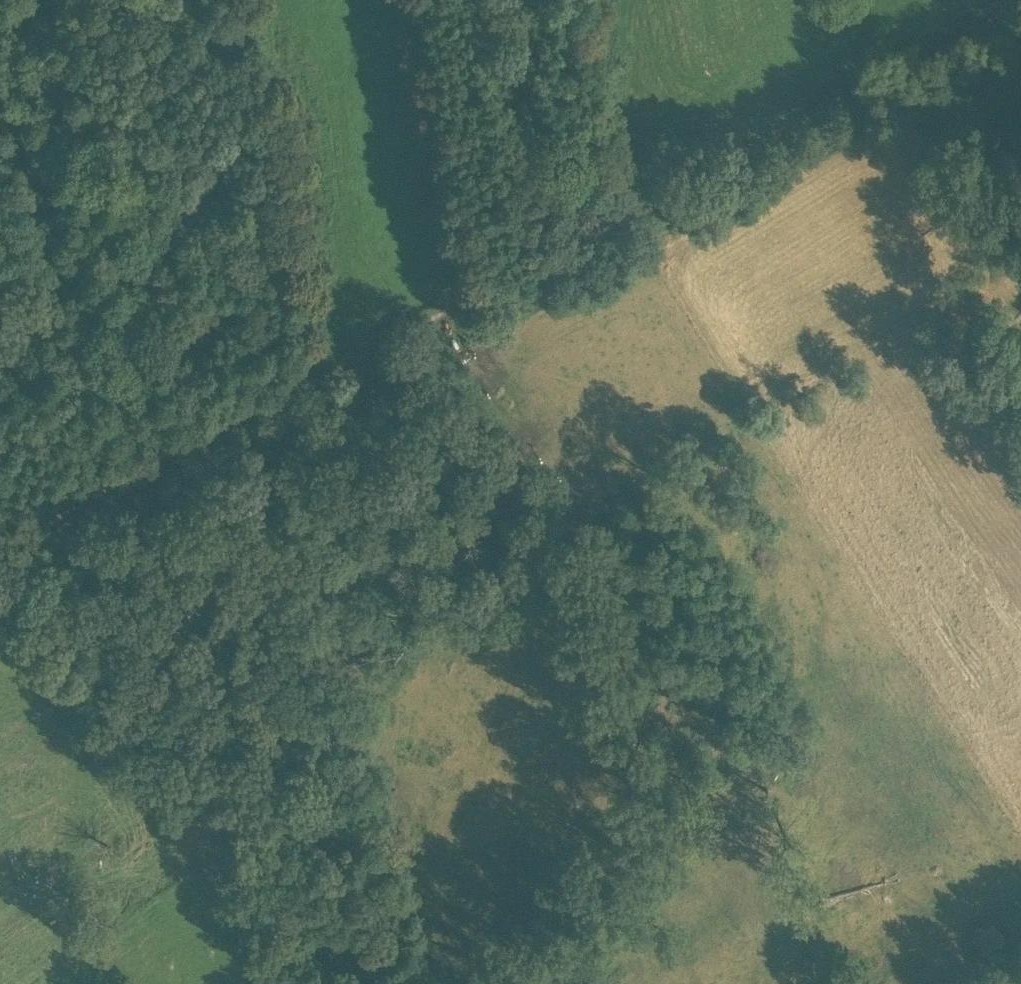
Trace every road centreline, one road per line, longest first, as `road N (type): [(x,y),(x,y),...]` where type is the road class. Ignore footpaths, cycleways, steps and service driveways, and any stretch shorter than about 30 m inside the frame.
road 1 (track): [(0,559),(141,457),(415,303),(1008,0)]

